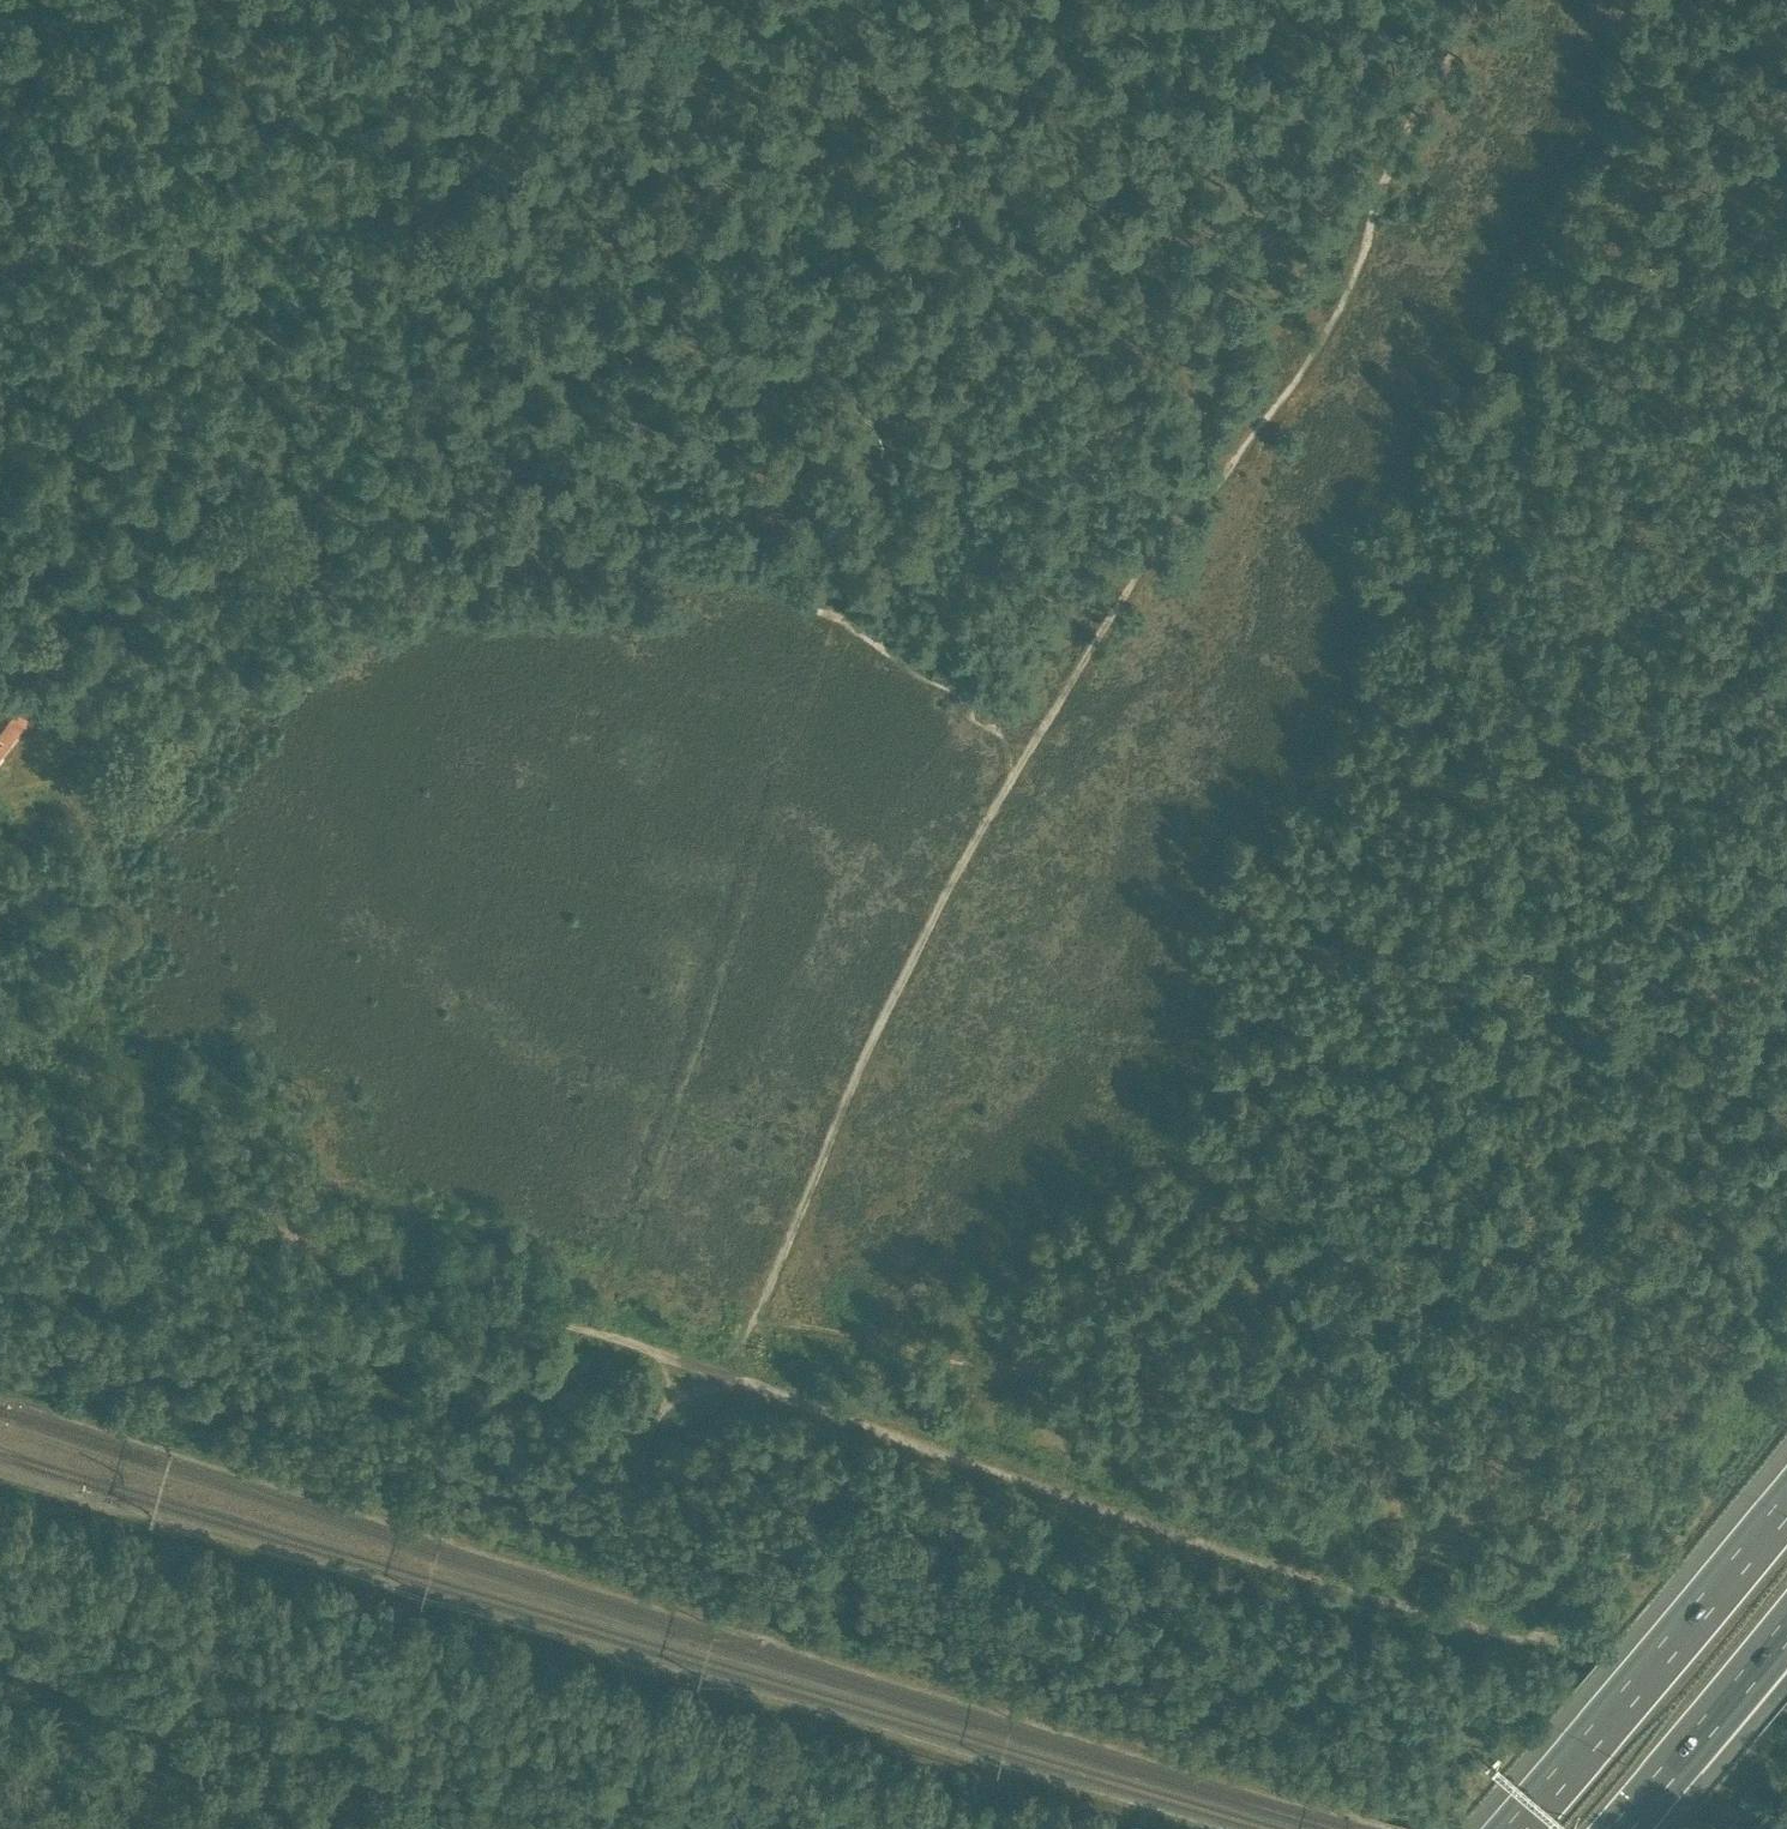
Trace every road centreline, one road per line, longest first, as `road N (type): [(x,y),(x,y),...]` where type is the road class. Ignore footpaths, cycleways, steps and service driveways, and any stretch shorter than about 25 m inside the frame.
road 1 (track): [(1482,0),(1400,149),(1352,286),(1302,376),(1201,488),(1126,591),(974,841),(833,1125),(745,1340)]
road 2 (track): [(679,1360),(307,1245),(0,1132)]
road 3 (track): [(679,1360),(551,1768),(523,1828)]
road 4 (motorway): [(1786,1505),(1510,1828)]
road 5 (motorway): [(1623,1828),(1786,1632)]

